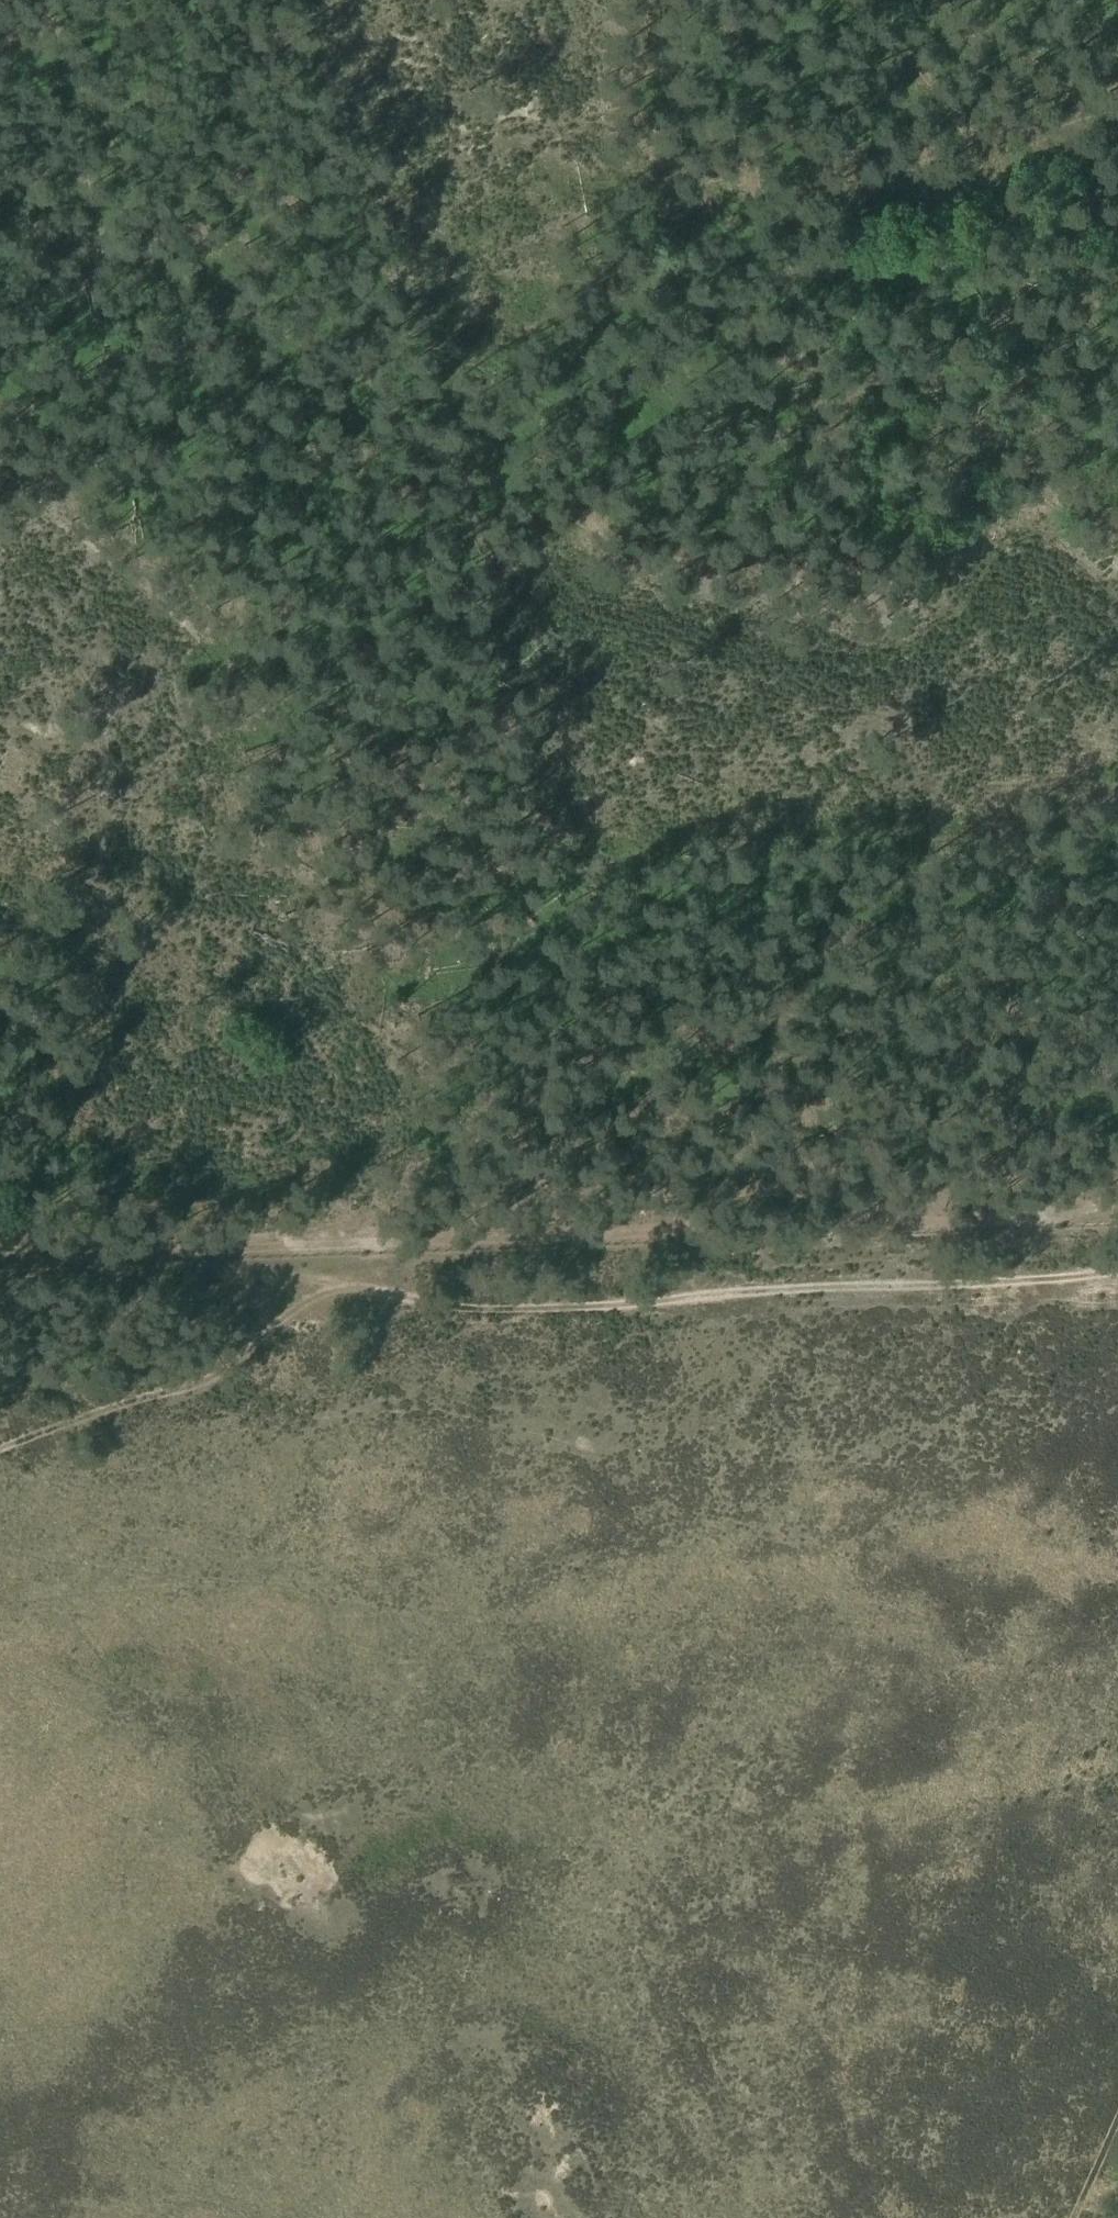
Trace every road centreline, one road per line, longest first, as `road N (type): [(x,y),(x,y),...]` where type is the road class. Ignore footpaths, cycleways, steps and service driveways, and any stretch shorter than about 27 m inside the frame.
road 1 (track): [(0,1449),(209,1371),(326,1281),(457,1307),(526,1309),(1005,1281),(1117,1267)]
road 2 (track): [(1117,114),(1043,112),(991,141),(957,127),(849,0)]

